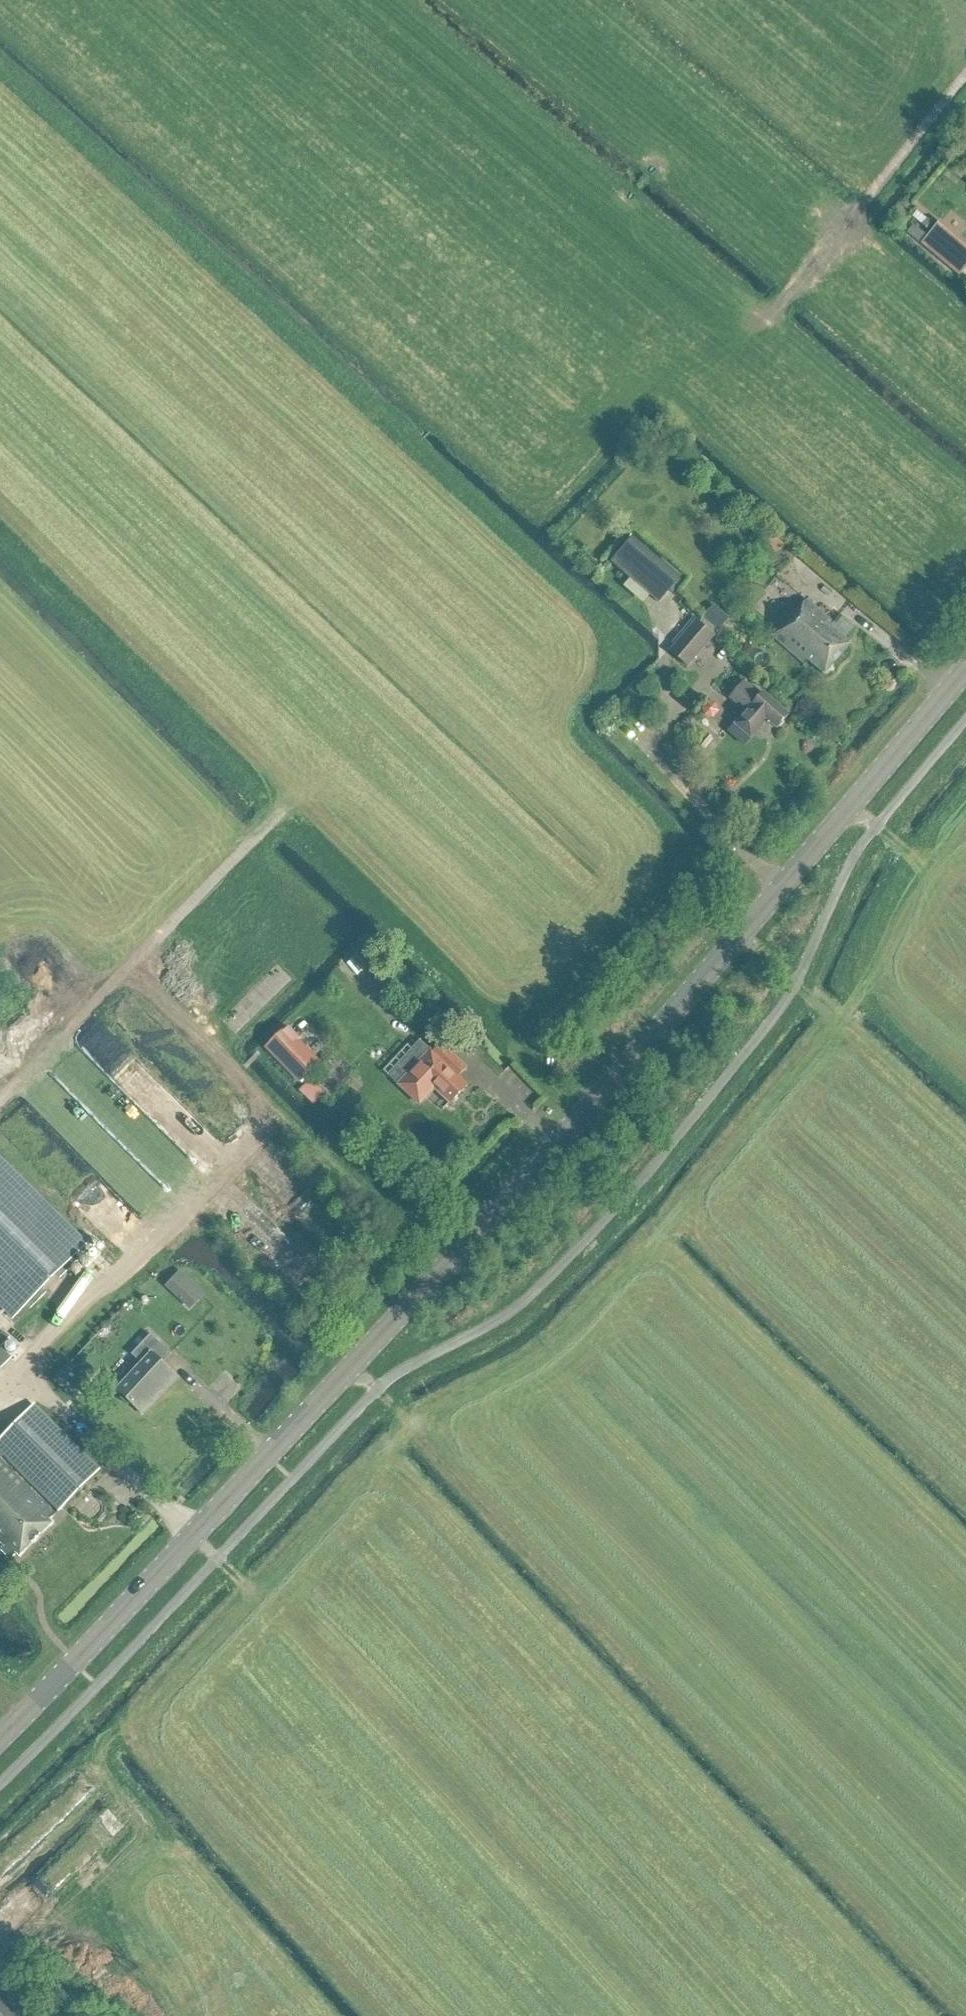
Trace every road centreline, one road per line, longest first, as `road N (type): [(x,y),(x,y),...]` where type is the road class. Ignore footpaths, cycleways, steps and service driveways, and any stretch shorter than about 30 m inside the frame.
road 1 (secondary): [(965,669),(614,1081),(0,1741)]

